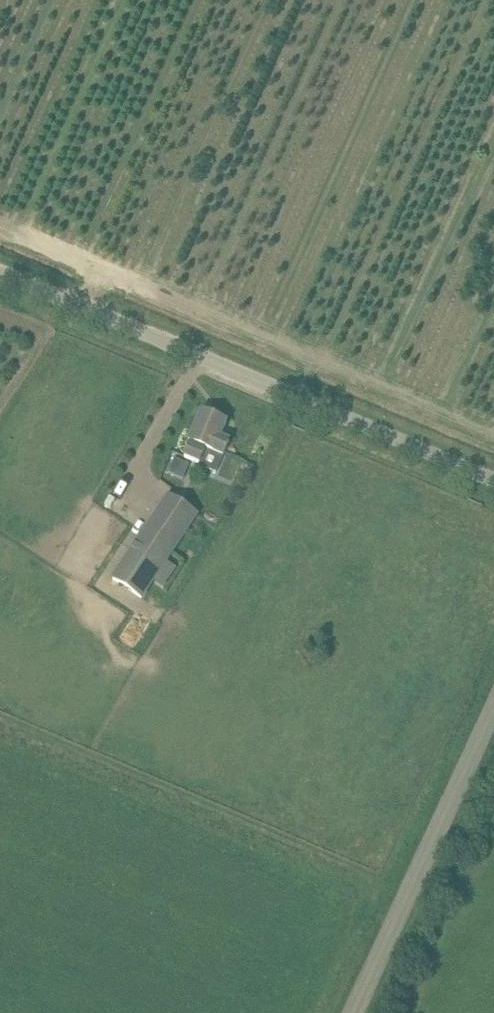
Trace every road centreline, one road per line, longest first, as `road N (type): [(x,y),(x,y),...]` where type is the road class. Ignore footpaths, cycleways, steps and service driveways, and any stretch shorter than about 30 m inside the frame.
road 1 (unclassified): [(493,476),(0,258)]
road 2 (residential): [(352,1012),(493,714)]

